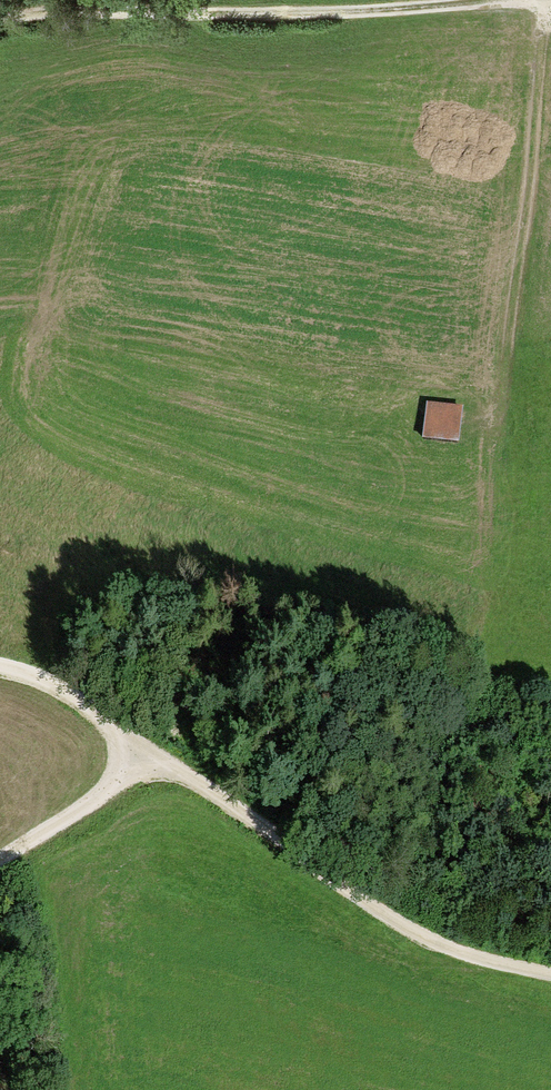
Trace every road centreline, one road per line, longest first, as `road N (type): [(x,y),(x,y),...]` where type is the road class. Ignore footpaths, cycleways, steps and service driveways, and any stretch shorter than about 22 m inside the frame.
road 1 (track): [(550,974),(488,961),(390,923),(143,760),(82,707),(29,677),(0,671)]
road 2 (track): [(491,0),(0,22)]
road 3 (track): [(540,0),(498,419)]
road 4 (track): [(0,858),(84,808),(143,760)]

